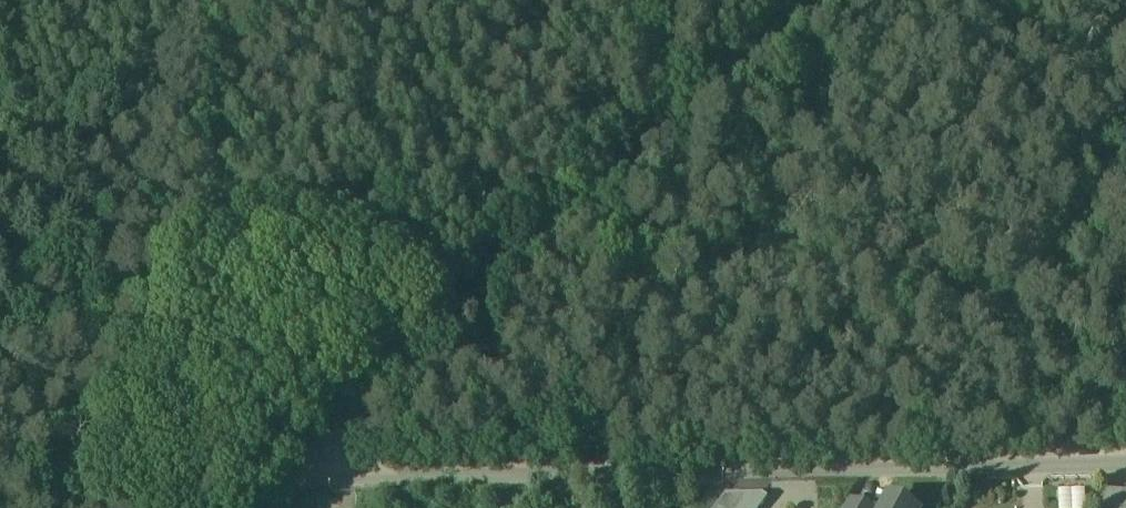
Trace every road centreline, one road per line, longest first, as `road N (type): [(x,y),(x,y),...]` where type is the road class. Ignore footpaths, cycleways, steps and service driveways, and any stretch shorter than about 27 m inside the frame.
road 1 (residential): [(1125,460),(290,478)]
road 2 (unclassified): [(290,478),(863,0)]
road 3 (track): [(133,507),(290,478)]

